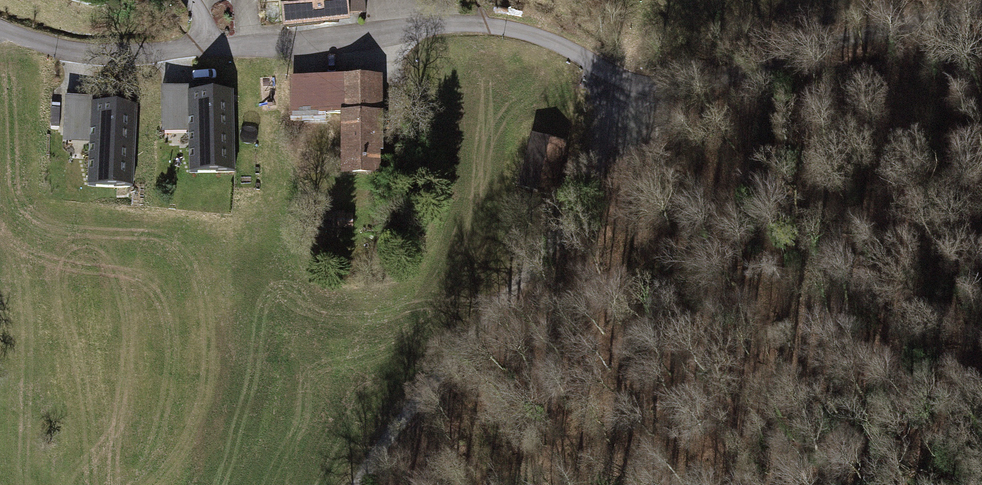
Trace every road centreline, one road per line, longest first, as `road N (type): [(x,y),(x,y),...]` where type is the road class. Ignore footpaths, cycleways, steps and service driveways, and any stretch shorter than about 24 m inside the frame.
road 1 (residential): [(981,5),(699,86),(617,75),(542,38),(498,26),(447,22),(127,54),(55,46),(0,27)]
road 2 (track): [(359,484),(374,456),(587,190),(617,75)]
road 3 (track): [(596,166),(623,222),(618,272),(581,348),(586,484)]

